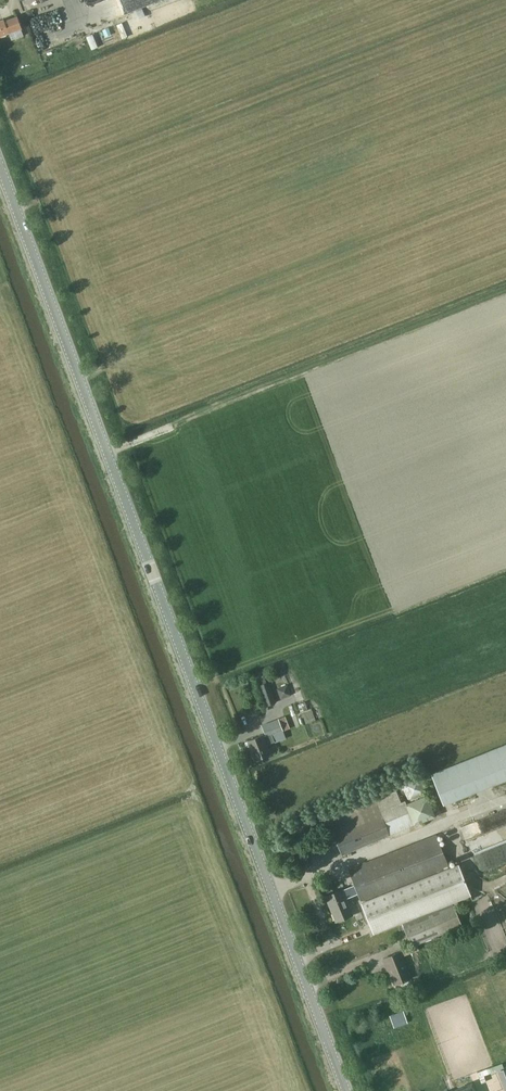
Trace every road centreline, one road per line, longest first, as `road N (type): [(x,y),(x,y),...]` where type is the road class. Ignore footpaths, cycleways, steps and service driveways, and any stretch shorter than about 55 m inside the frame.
road 1 (tertiary): [(348,1090),(0,168)]
road 2 (track): [(107,455),(505,297)]
road 3 (track): [(274,893),(450,822),(480,887),(505,877)]

